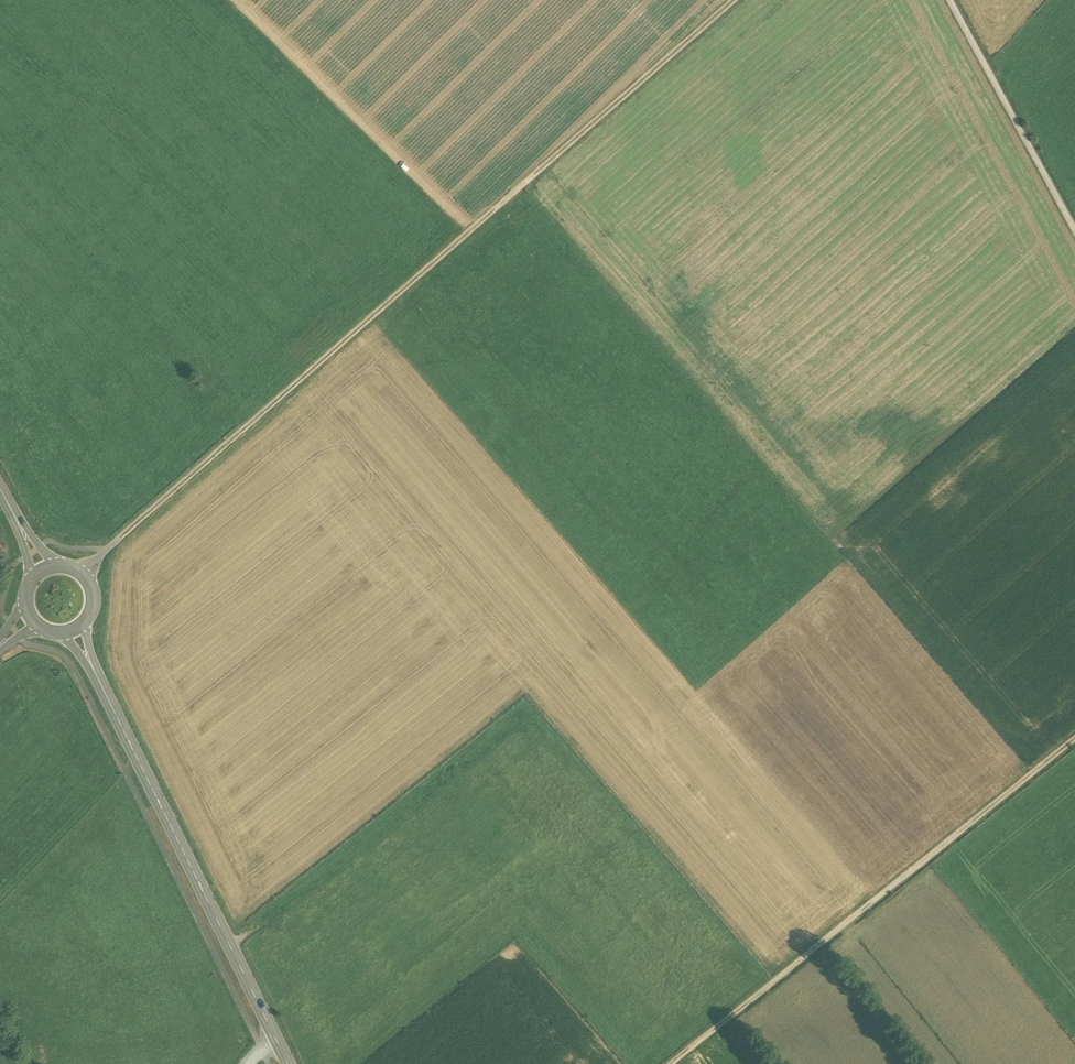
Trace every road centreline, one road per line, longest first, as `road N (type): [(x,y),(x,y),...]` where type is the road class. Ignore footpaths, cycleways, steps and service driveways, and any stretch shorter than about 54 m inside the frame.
road 1 (track): [(750,0),(297,397),(81,573)]
road 2 (track): [(691,1063),(1074,754)]
road 3 (secondary): [(292,1063),(76,626)]
road 4 (track): [(1074,221),(955,0)]

